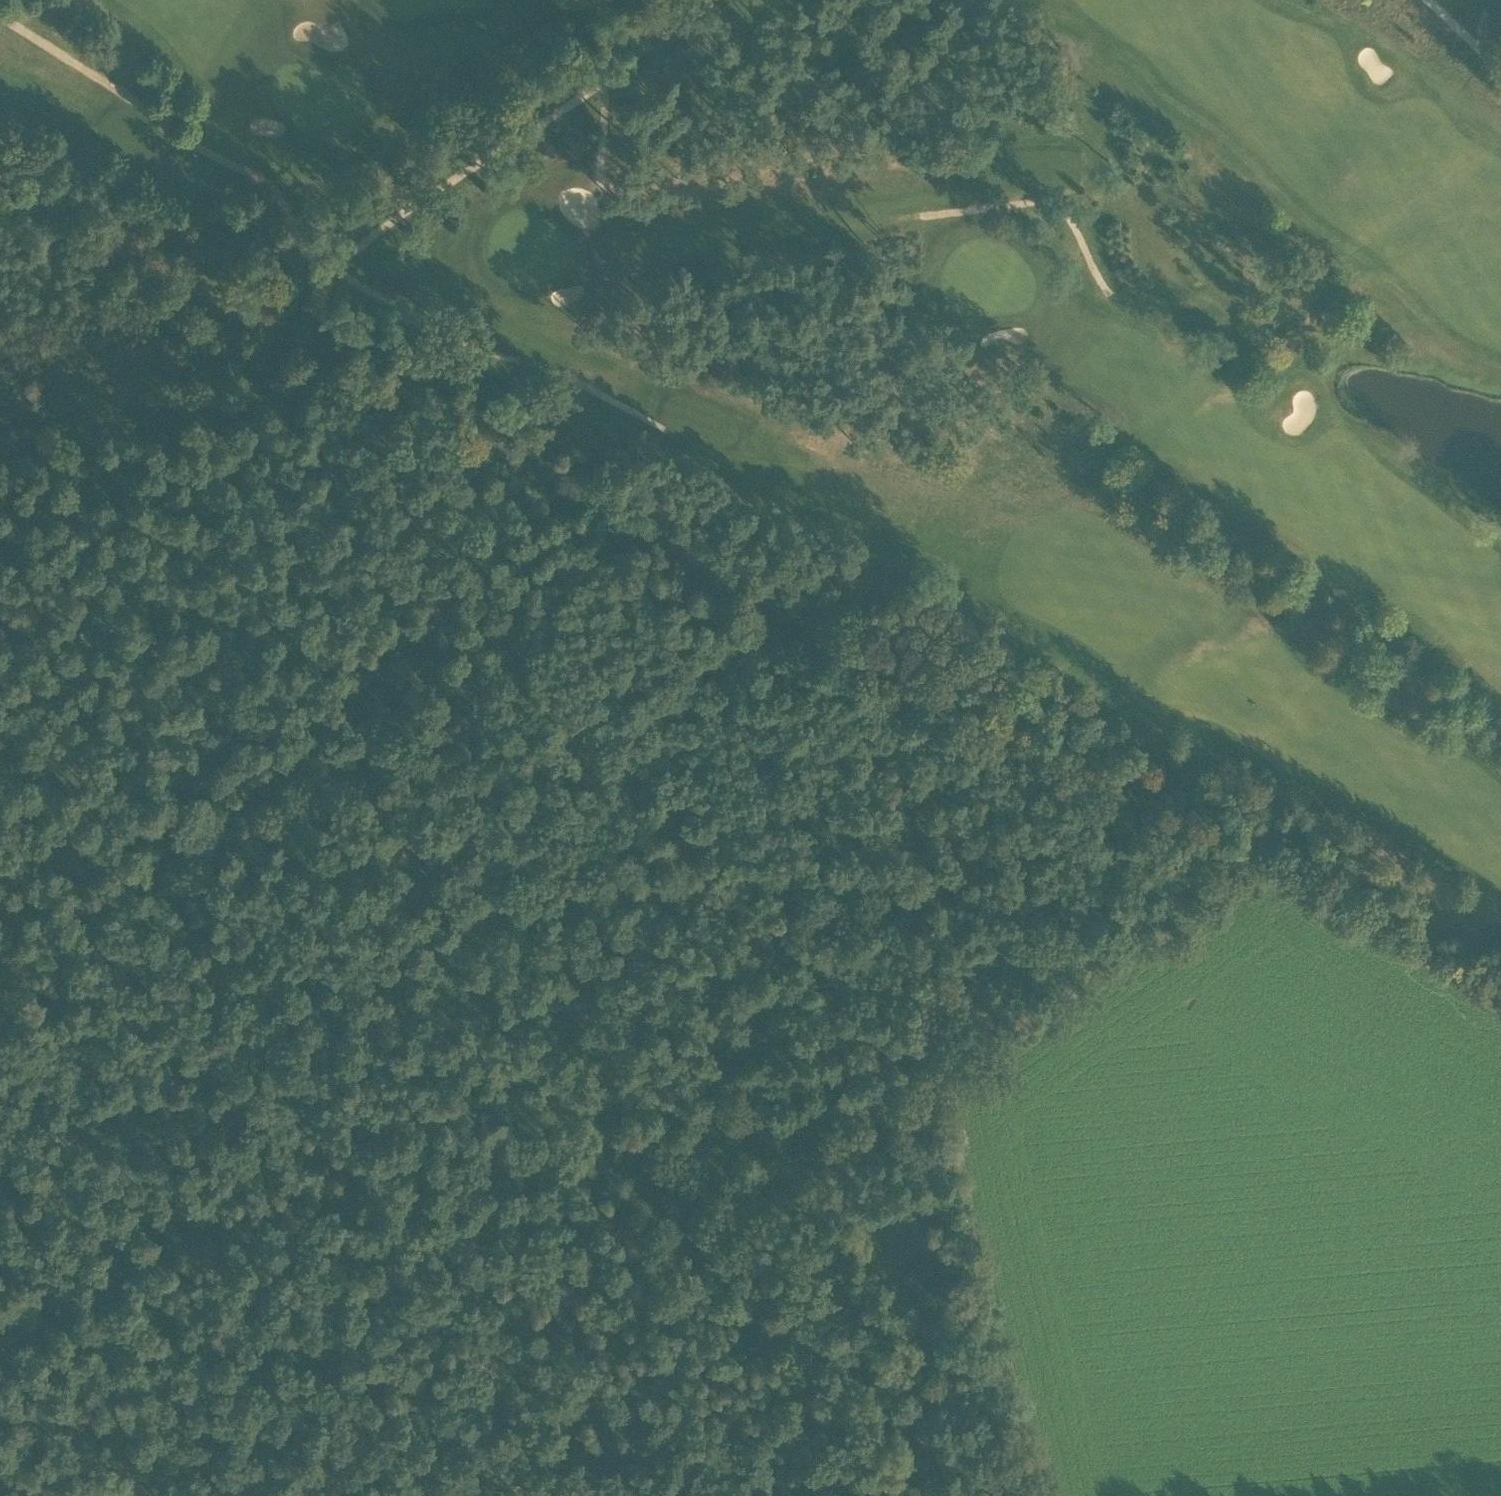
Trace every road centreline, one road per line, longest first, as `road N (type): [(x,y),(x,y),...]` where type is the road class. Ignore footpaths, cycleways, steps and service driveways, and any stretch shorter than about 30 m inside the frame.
road 1 (track): [(1500,996),(624,514)]

